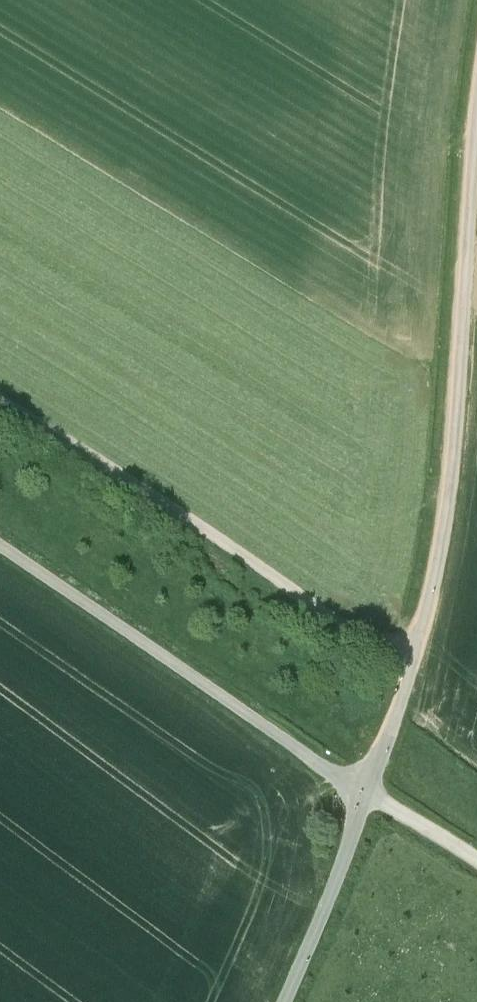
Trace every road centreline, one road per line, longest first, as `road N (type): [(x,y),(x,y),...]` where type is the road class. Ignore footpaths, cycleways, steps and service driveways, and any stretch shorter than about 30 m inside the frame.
road 1 (unclassified): [(367,793),(427,623),(447,509),(476,121)]
road 2 (track): [(414,665),(359,639),(0,401)]
road 3 (unclassified): [(367,793),(0,547)]
road 4 (unclassified): [(282,1001),(367,793)]
road 5 (track): [(476,861),(367,793)]

